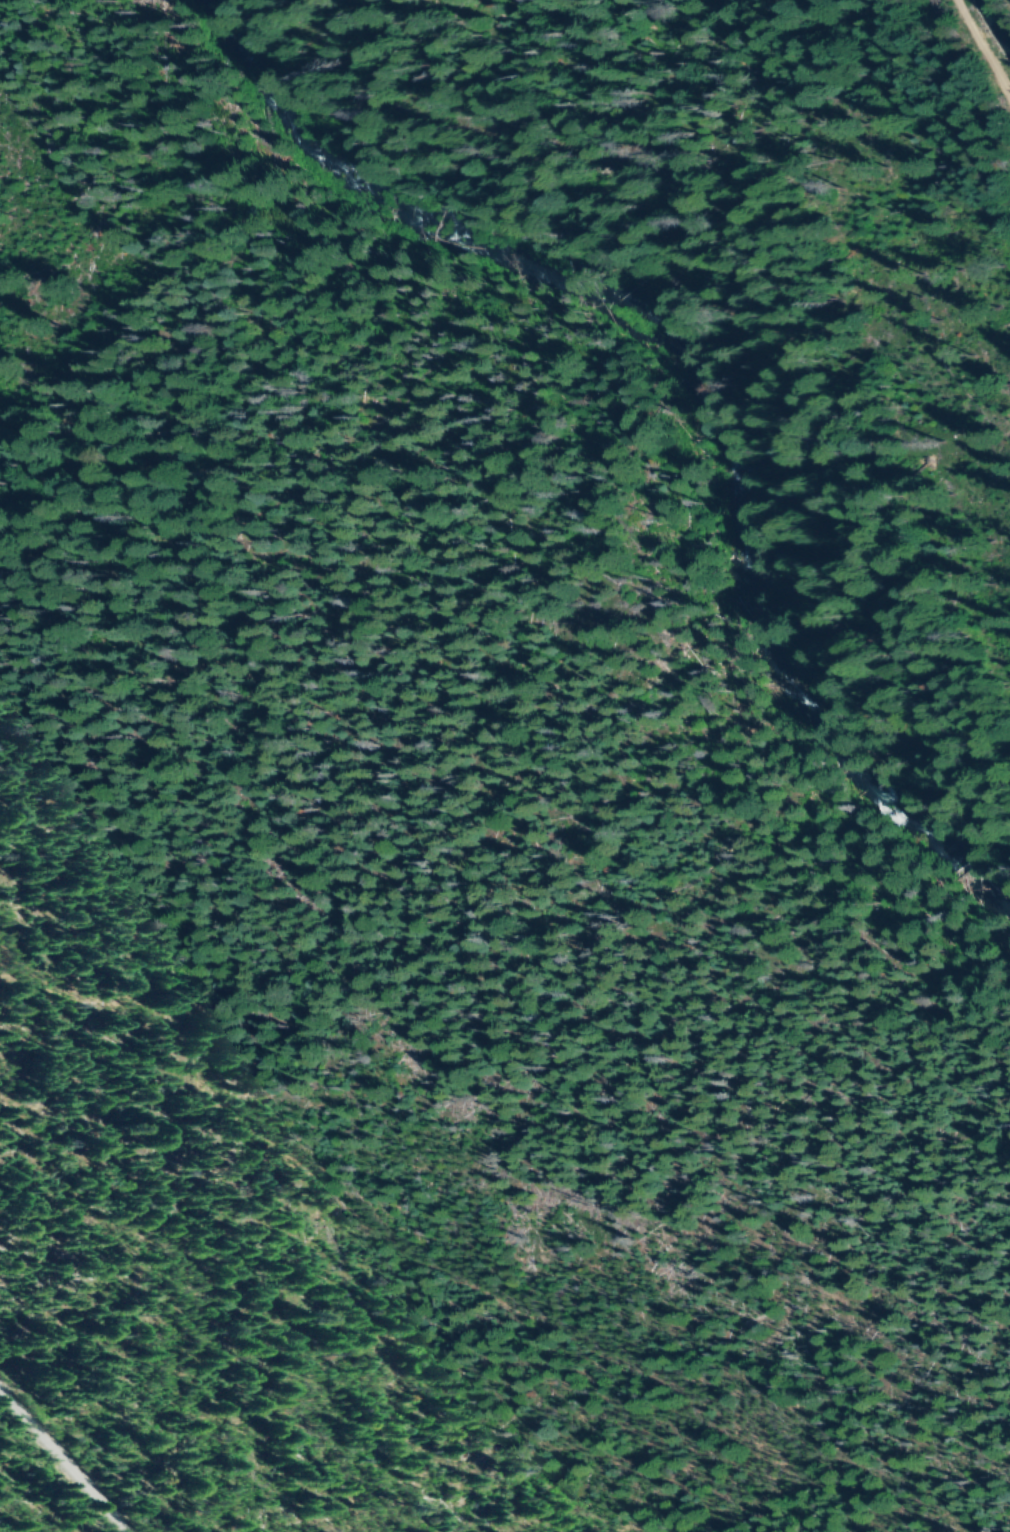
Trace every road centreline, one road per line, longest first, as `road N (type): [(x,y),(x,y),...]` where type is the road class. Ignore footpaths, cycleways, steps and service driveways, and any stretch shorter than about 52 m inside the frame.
road 1 (track): [(0,1397),(122,1531)]

